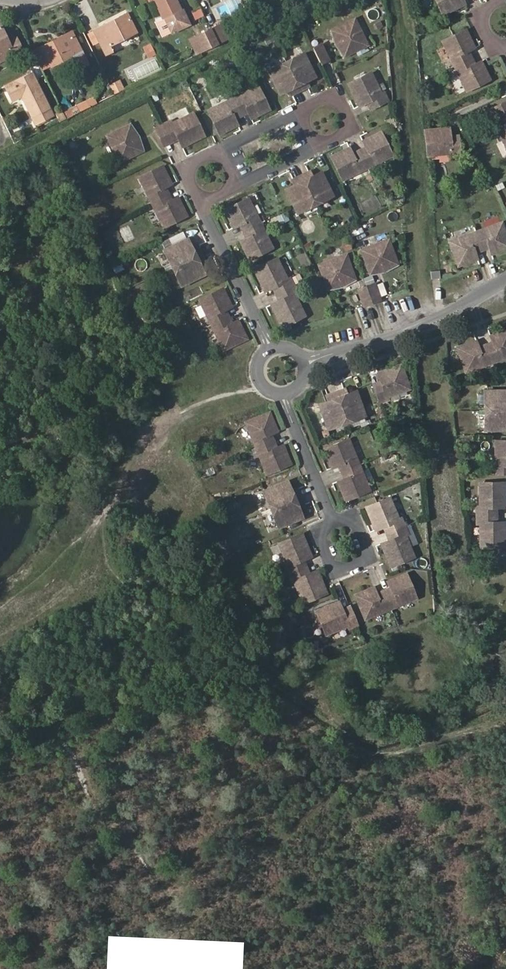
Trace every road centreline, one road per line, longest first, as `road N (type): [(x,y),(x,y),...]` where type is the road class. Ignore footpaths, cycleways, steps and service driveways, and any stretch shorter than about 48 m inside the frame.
road 1 (track): [(399,0),(457,591),(442,634),(411,668)]
road 2 (residential): [(305,365),(428,324),(505,279)]
road 3 (residential): [(269,347),(200,201)]
road 4 (residential): [(334,521),(319,547),(327,562),(344,568),(368,546),(359,524),(343,519)]
road 5 (residential): [(334,521),(284,395)]
road 6 (residential): [(314,146),(354,127),(337,95),(296,114)]

